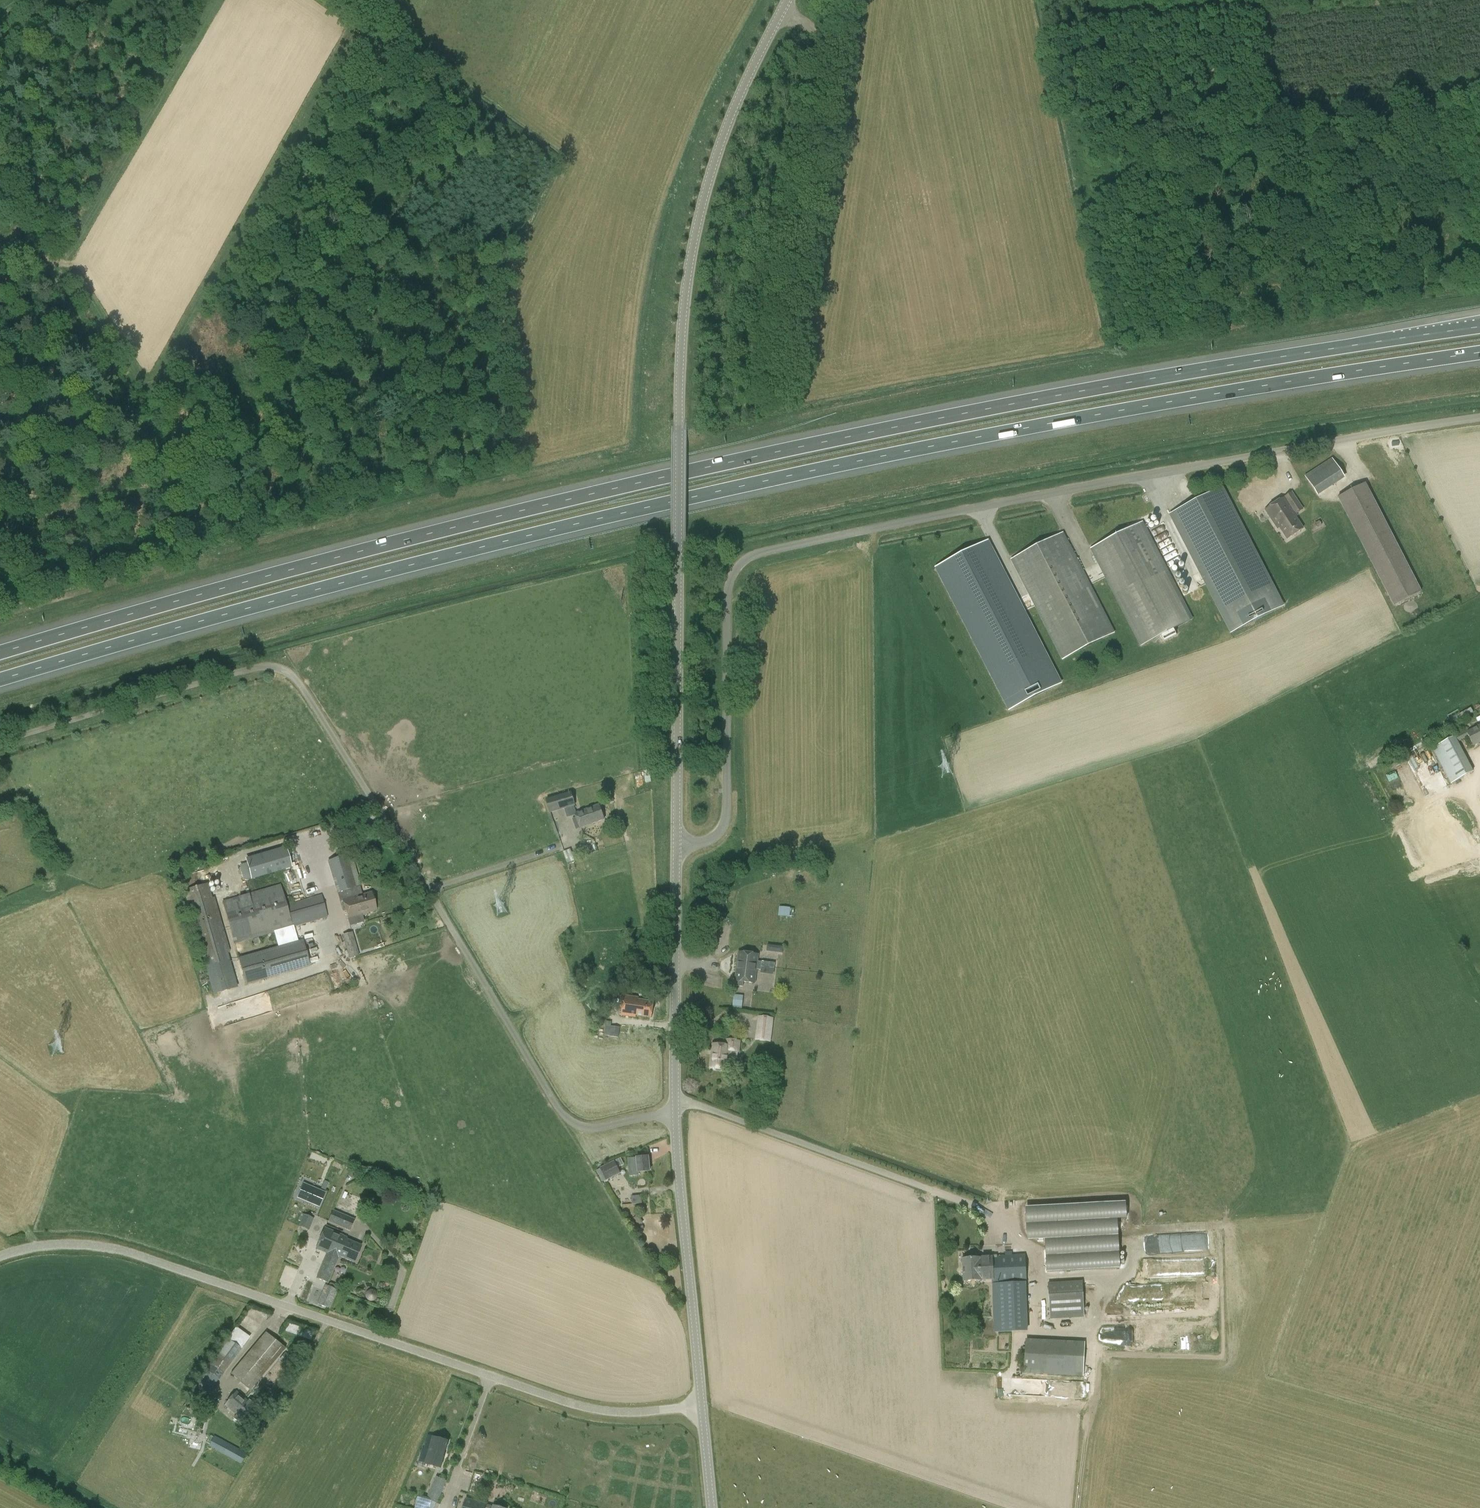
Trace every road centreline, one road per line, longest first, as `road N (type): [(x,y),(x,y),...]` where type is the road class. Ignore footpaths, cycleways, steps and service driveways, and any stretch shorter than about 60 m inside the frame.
road 1 (motorway): [(1479,327),(1061,395),(705,468),(274,574),(0,654)]
road 2 (motorway): [(0,680),(265,604),(707,494),(1061,421),(1479,354)]
road 3 (unclassified): [(1479,418),(1070,489),(752,556),(733,572),(727,600),(724,823),(707,841),(676,845)]
road 4 (unclassified): [(676,1110),(595,1128),(561,1113),(287,671),(257,667),(0,742)]
road 5 (tertiary): [(676,845),(679,425),(688,272),(723,134),(784,8)]
road 6 (unclassified): [(702,1405),(621,1412),(566,1402),(124,1251),(53,1244),(0,1256)]
road 7 (track): [(0,187),(187,486),(267,449),(331,394),(419,280)]
road 8 (track): [(639,433),(648,310),(671,201),(710,98),(762,0)]
road 9 (unclassified): [(776,396),(825,51),(811,27),(784,8)]
road 10 (track): [(675,1100),(982,1209)]
road 11 (tertiary): [(702,1405),(676,1110)]
road 12 (tertiary): [(676,1110),(676,845)]

